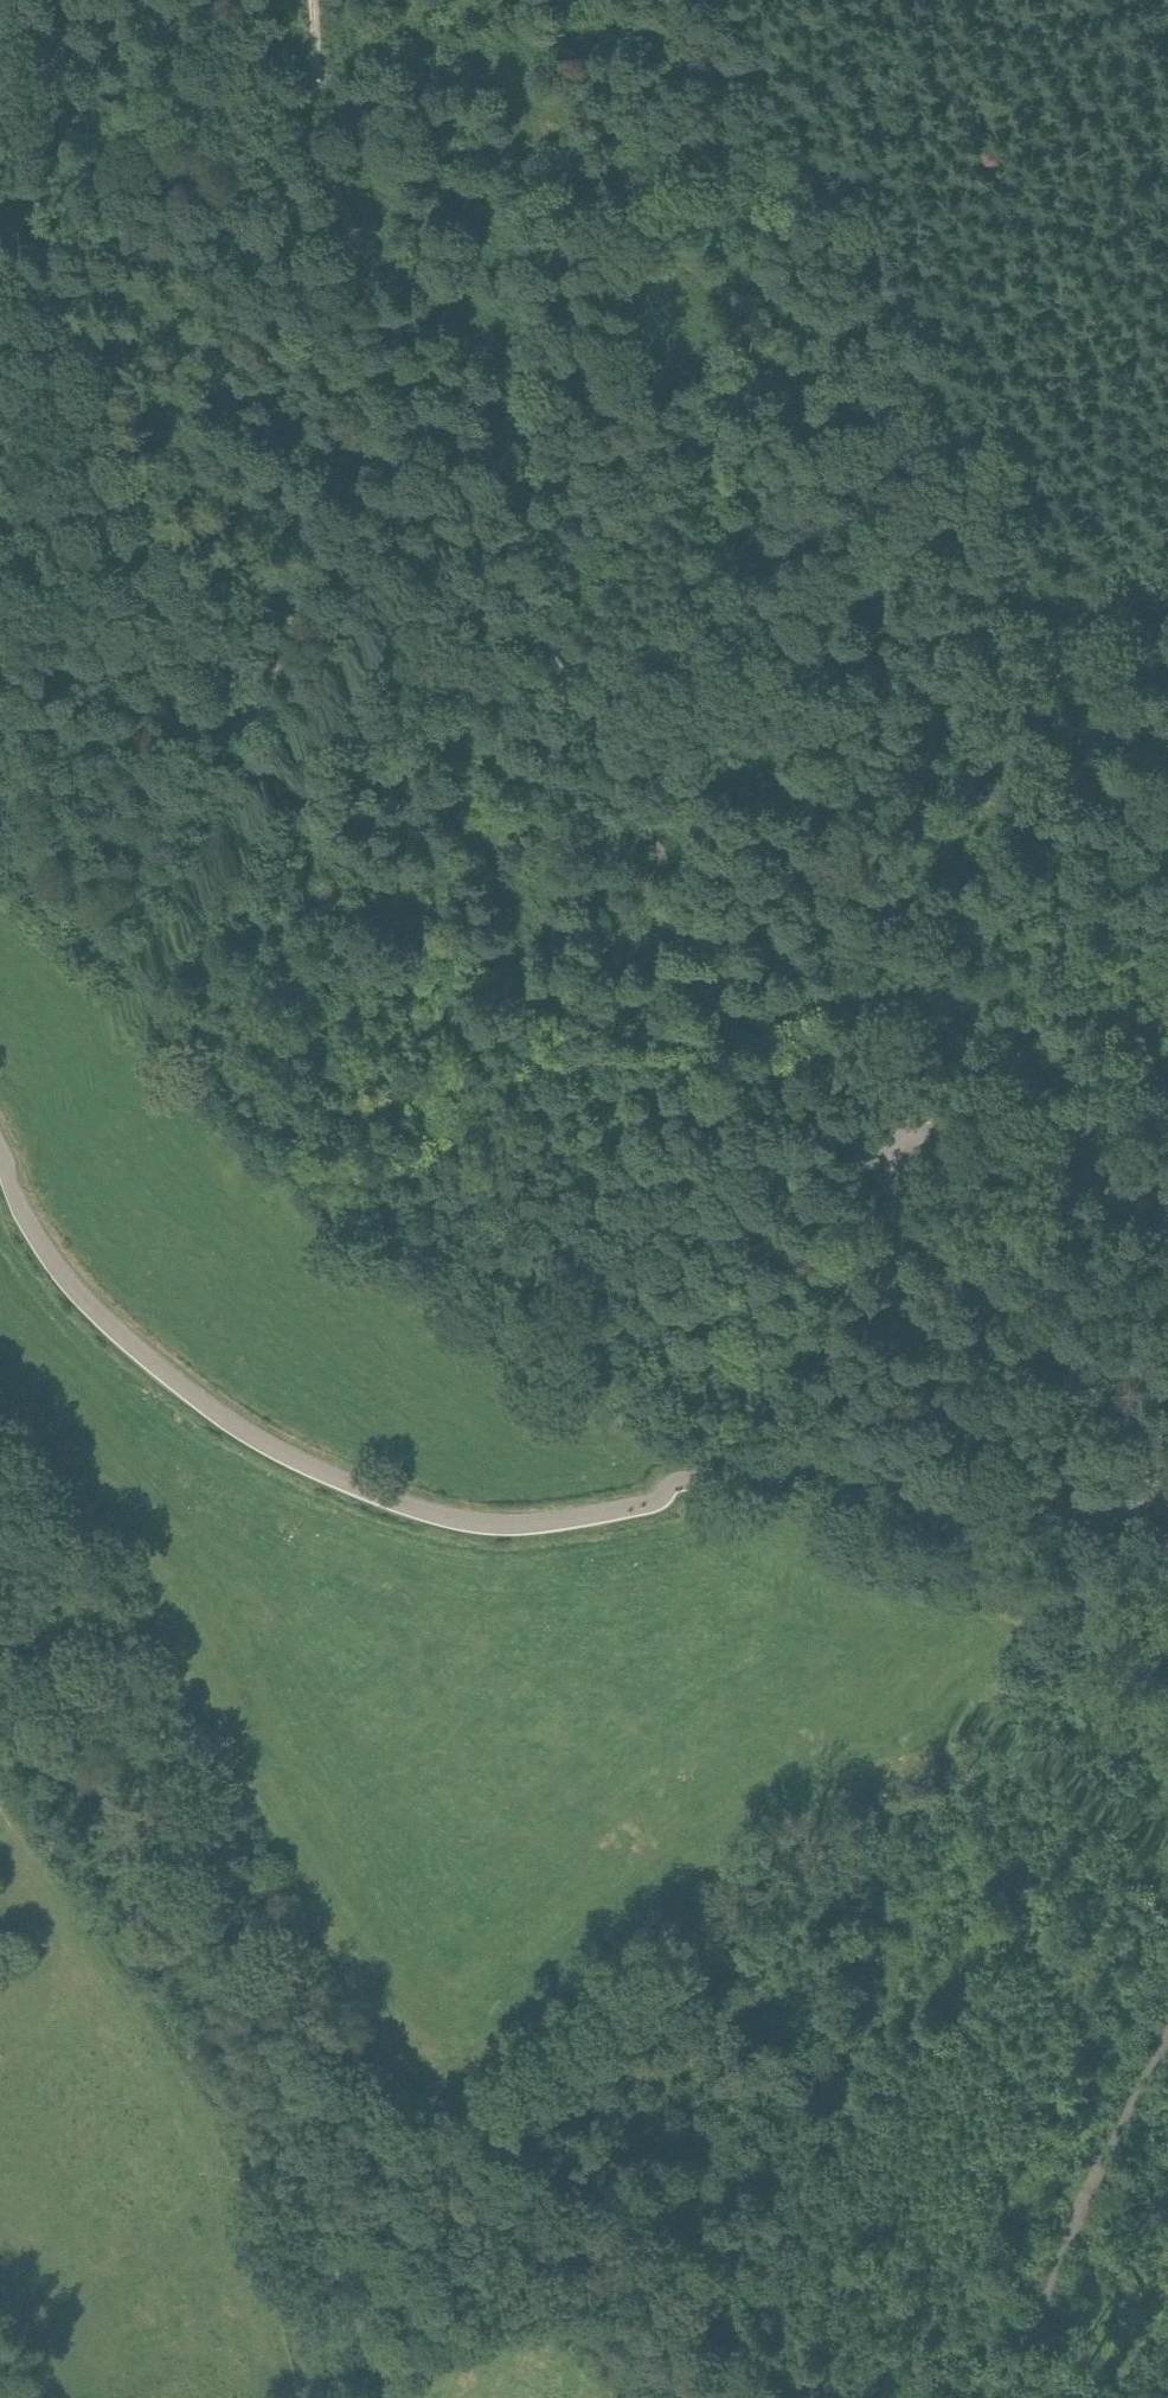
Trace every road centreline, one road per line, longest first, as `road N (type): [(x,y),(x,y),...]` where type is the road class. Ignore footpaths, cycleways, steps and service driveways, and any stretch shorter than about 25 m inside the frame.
road 1 (tertiary): [(1167,1506),(772,1474),(520,1519),(407,1501),(265,1442),(205,1405),(77,1295),(0,1173)]
road 2 (track): [(312,0),(359,214),(412,362),(458,457),(758,1031),(793,1077),(888,1141)]
road 3 (tertiary): [(1167,1201),(938,1134),(909,1129),(888,1141),(888,1173),(902,1191),(1167,1465)]
road 4 (unclassified): [(1035,2397),(1045,2305),(1167,2035)]

